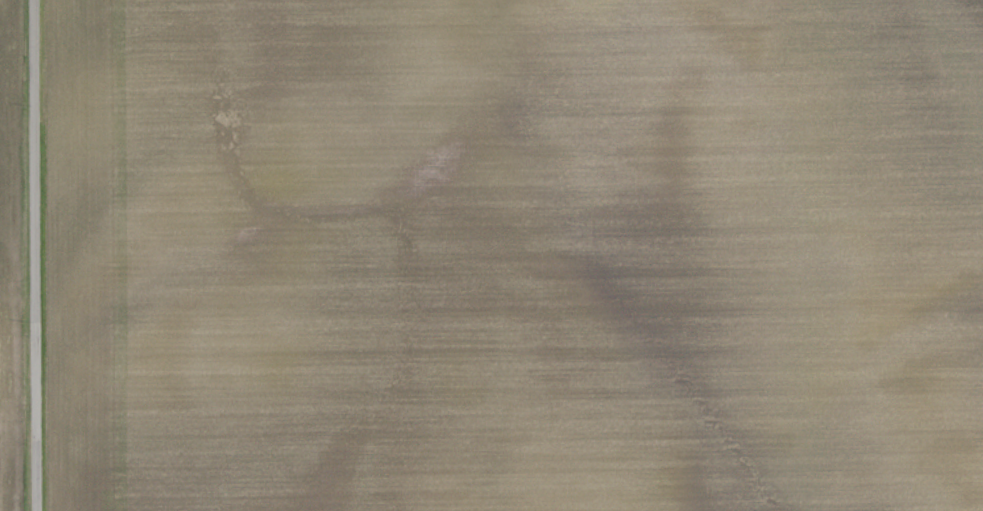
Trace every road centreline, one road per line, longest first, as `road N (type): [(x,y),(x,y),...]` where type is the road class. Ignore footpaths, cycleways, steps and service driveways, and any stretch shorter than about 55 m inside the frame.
road 1 (residential): [(37,0),(38,510)]

